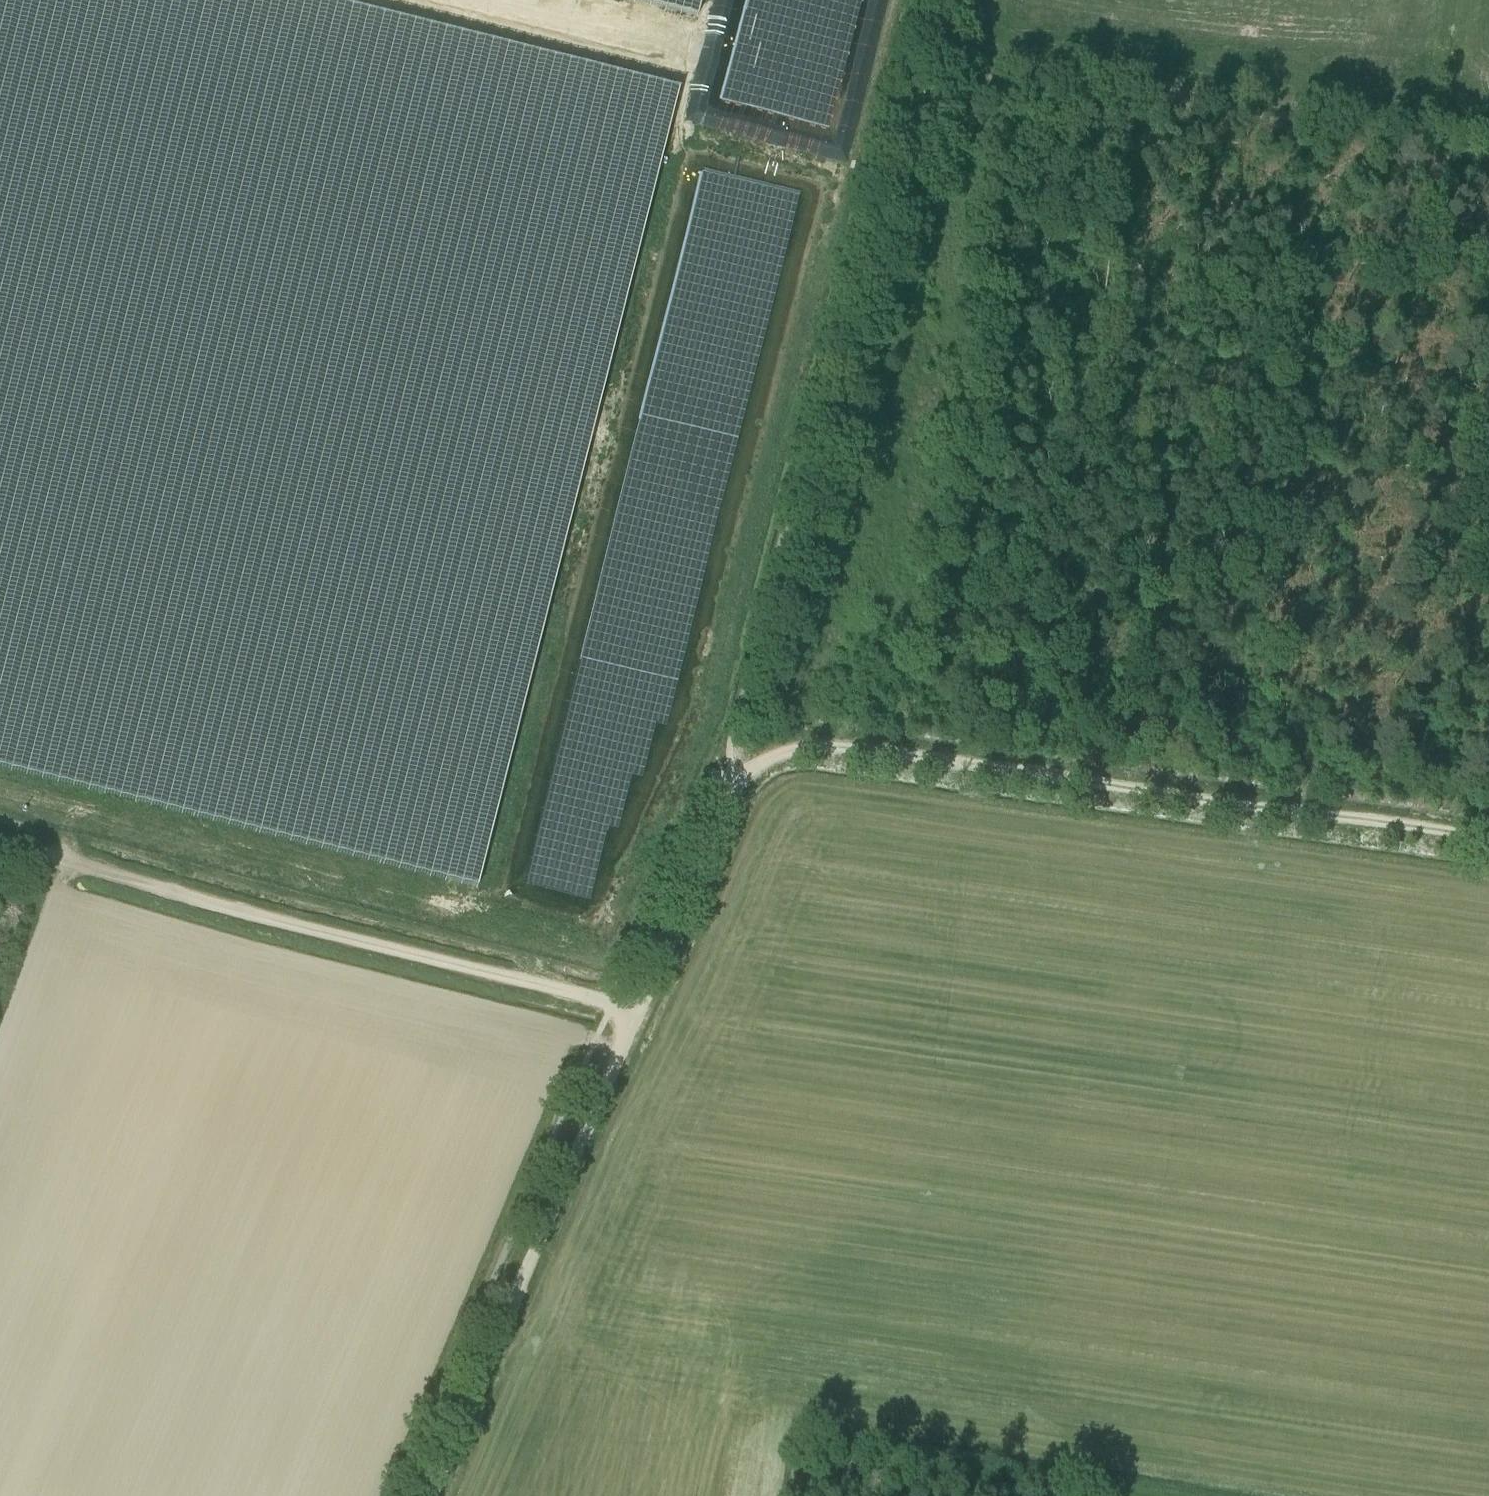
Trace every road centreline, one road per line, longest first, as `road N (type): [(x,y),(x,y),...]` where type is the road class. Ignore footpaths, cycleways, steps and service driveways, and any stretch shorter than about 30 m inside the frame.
road 1 (track): [(1488,841),(857,747),(803,745),(761,763),(735,789)]
road 2 (track): [(611,1006),(79,867)]
road 3 (track): [(636,1017),(431,1495)]
road 4 (unclassified): [(735,789),(636,1017),(611,1006)]

